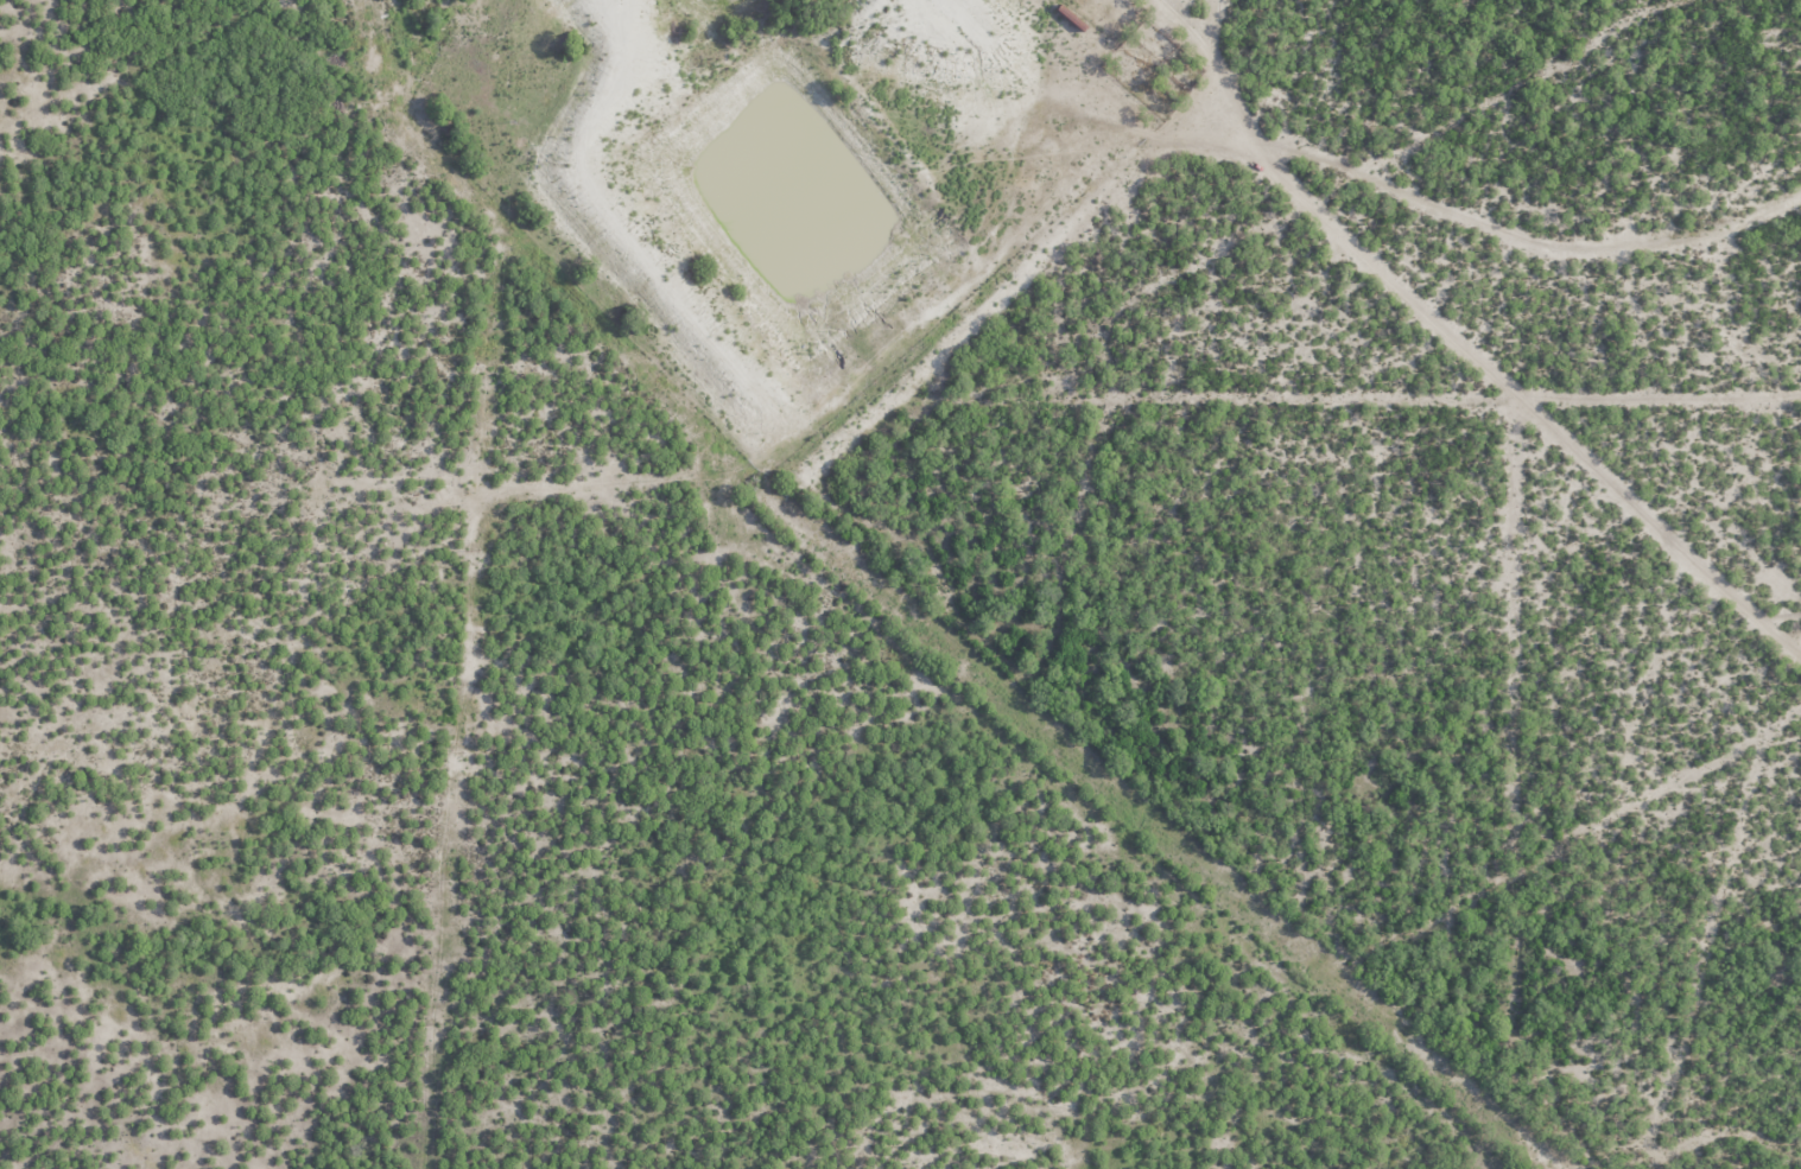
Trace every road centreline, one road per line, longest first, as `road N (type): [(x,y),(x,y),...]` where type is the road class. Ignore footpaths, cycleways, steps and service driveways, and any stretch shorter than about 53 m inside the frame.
road 1 (track): [(1800,697),(1764,649),(1380,292),(1236,177),(1213,129),(1196,44),(1155,0)]

